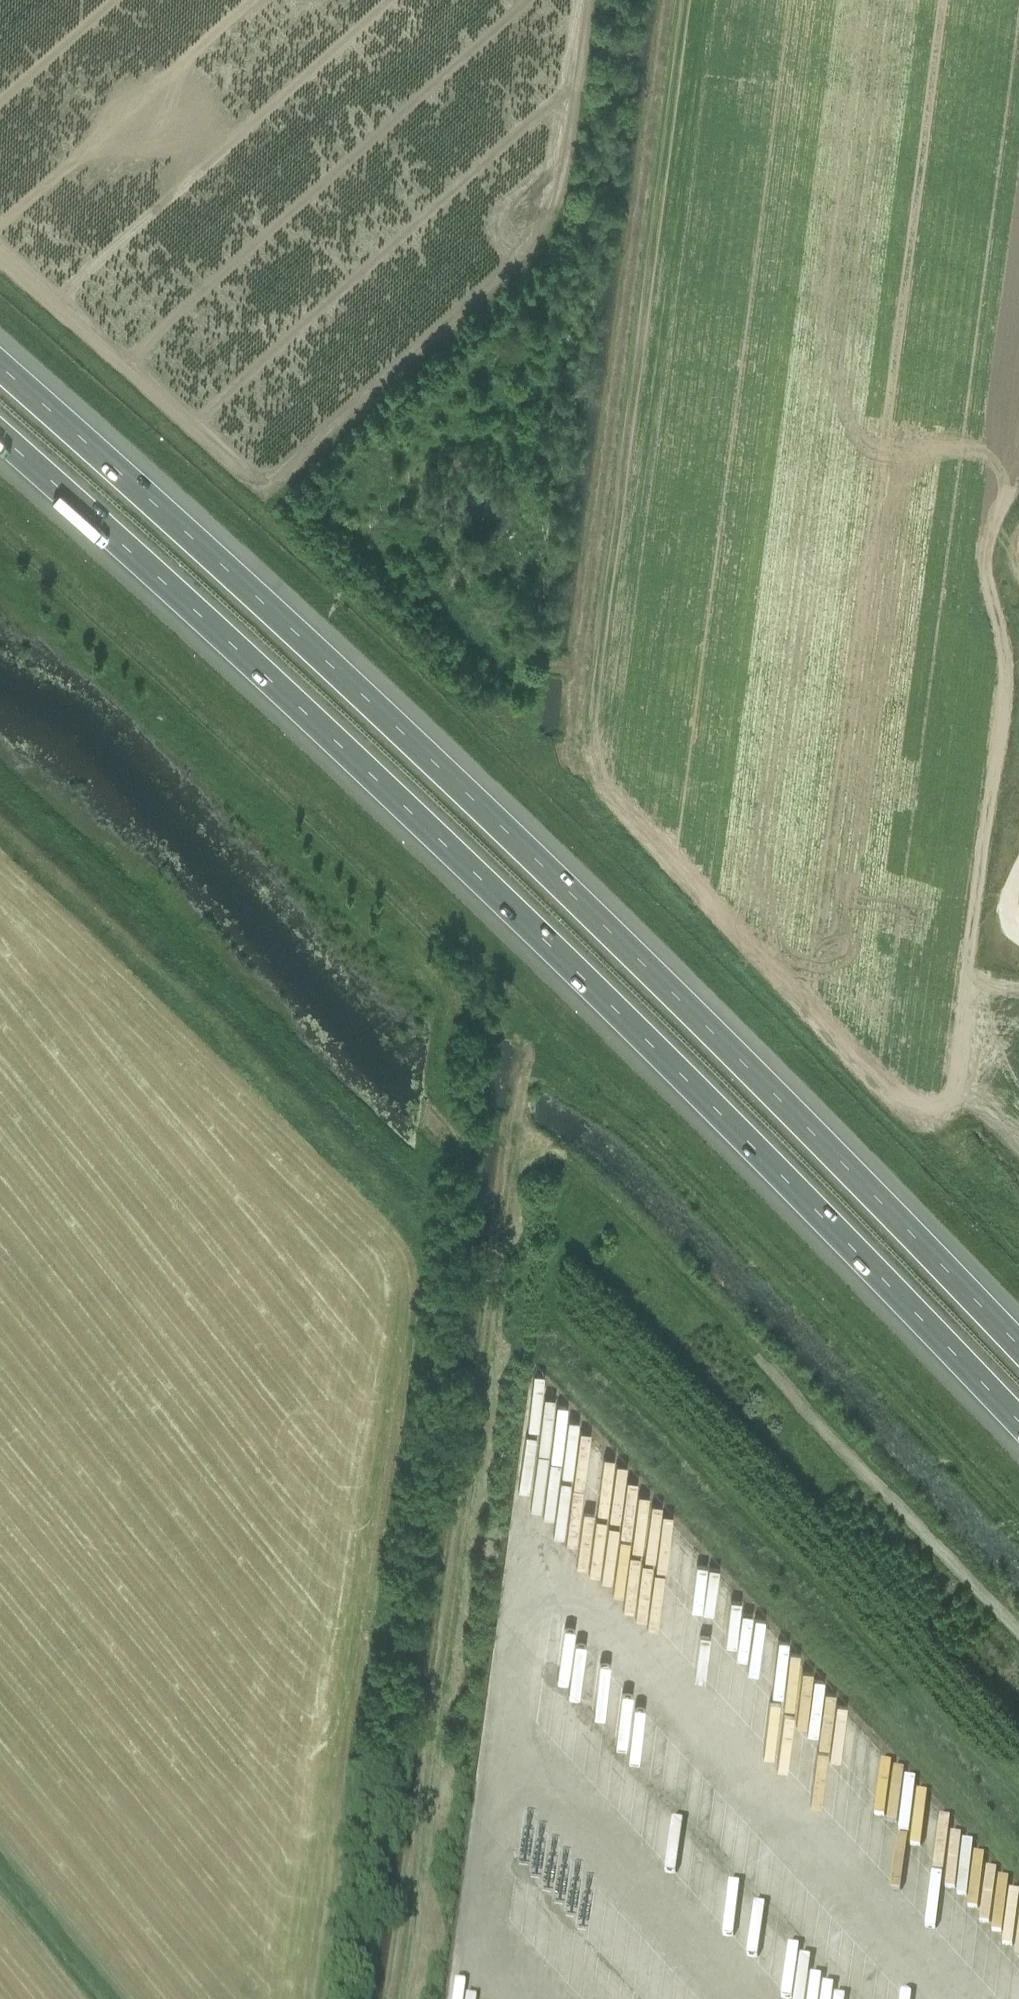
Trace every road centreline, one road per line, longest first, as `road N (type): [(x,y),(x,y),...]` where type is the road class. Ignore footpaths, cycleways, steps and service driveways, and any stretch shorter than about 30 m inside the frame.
road 1 (motorway): [(0,442),(599,994),(1018,1422)]
road 2 (motorway): [(1018,1347),(636,958),(318,654),(0,368)]
road 3 (track): [(529,1065),(400,1998)]

